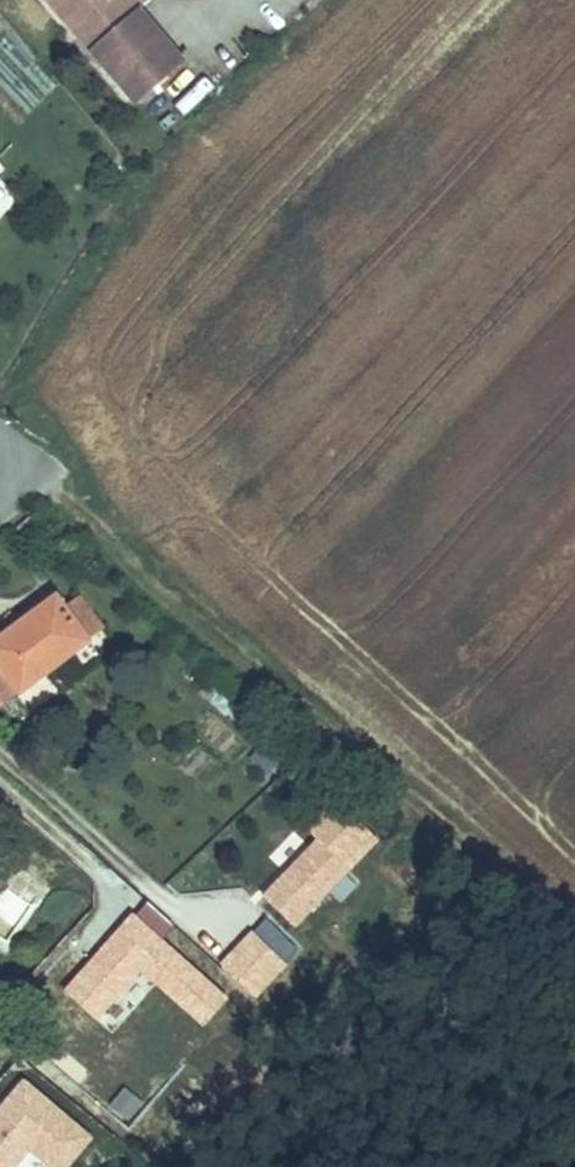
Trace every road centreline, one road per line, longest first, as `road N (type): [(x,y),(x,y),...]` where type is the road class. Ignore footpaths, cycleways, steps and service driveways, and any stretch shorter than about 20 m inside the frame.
road 1 (track): [(574,930),(300,726),(65,483),(10,460)]

